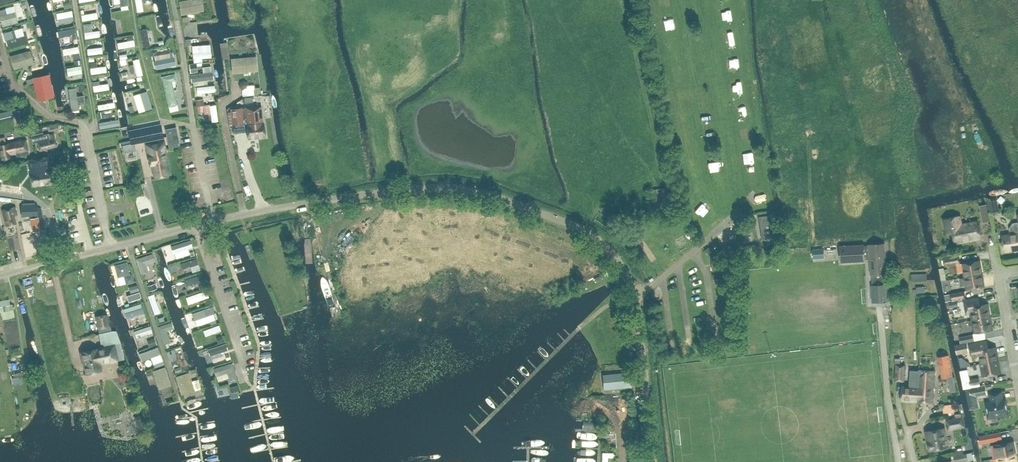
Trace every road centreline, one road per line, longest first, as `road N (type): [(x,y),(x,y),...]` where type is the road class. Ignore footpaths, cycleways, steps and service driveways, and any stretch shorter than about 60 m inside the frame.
road 1 (unclassified): [(653,461),(635,294),(617,259),(586,232),(483,192),(425,188),(325,200),(0,276)]

